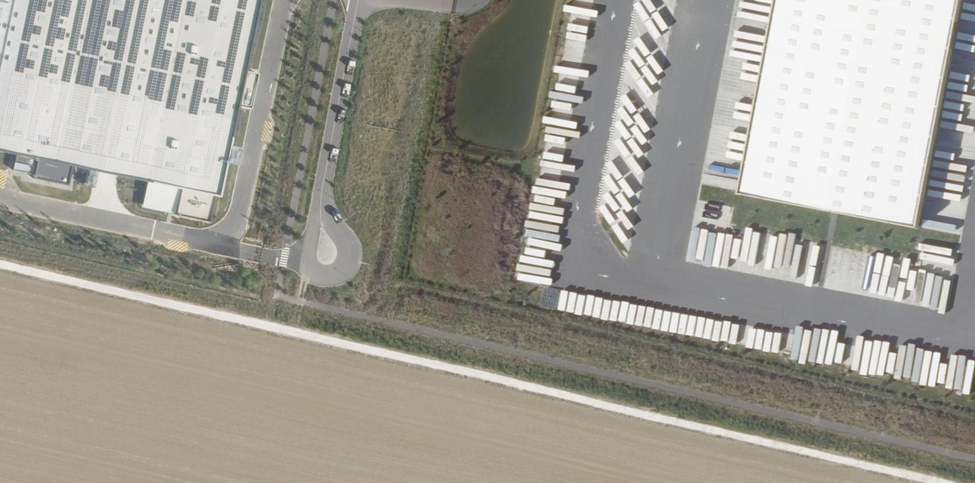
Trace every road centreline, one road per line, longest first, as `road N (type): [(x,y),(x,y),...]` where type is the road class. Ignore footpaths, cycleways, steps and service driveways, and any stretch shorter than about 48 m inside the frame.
road 1 (track): [(0,266),(926,482)]
road 2 (unclassified): [(358,0),(321,191)]
road 3 (unclassified): [(321,191),(307,266),(330,276),(343,270),(347,245)]

